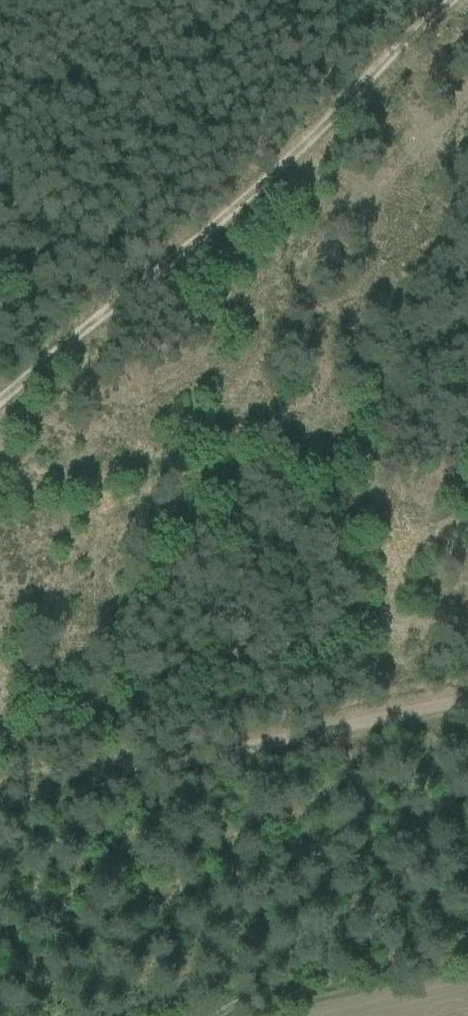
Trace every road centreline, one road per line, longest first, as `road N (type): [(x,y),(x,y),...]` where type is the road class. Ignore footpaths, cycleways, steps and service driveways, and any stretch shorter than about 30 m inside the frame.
road 1 (track): [(464,0),(180,264),(0,408)]
road 2 (track): [(197,1015),(467,956)]

